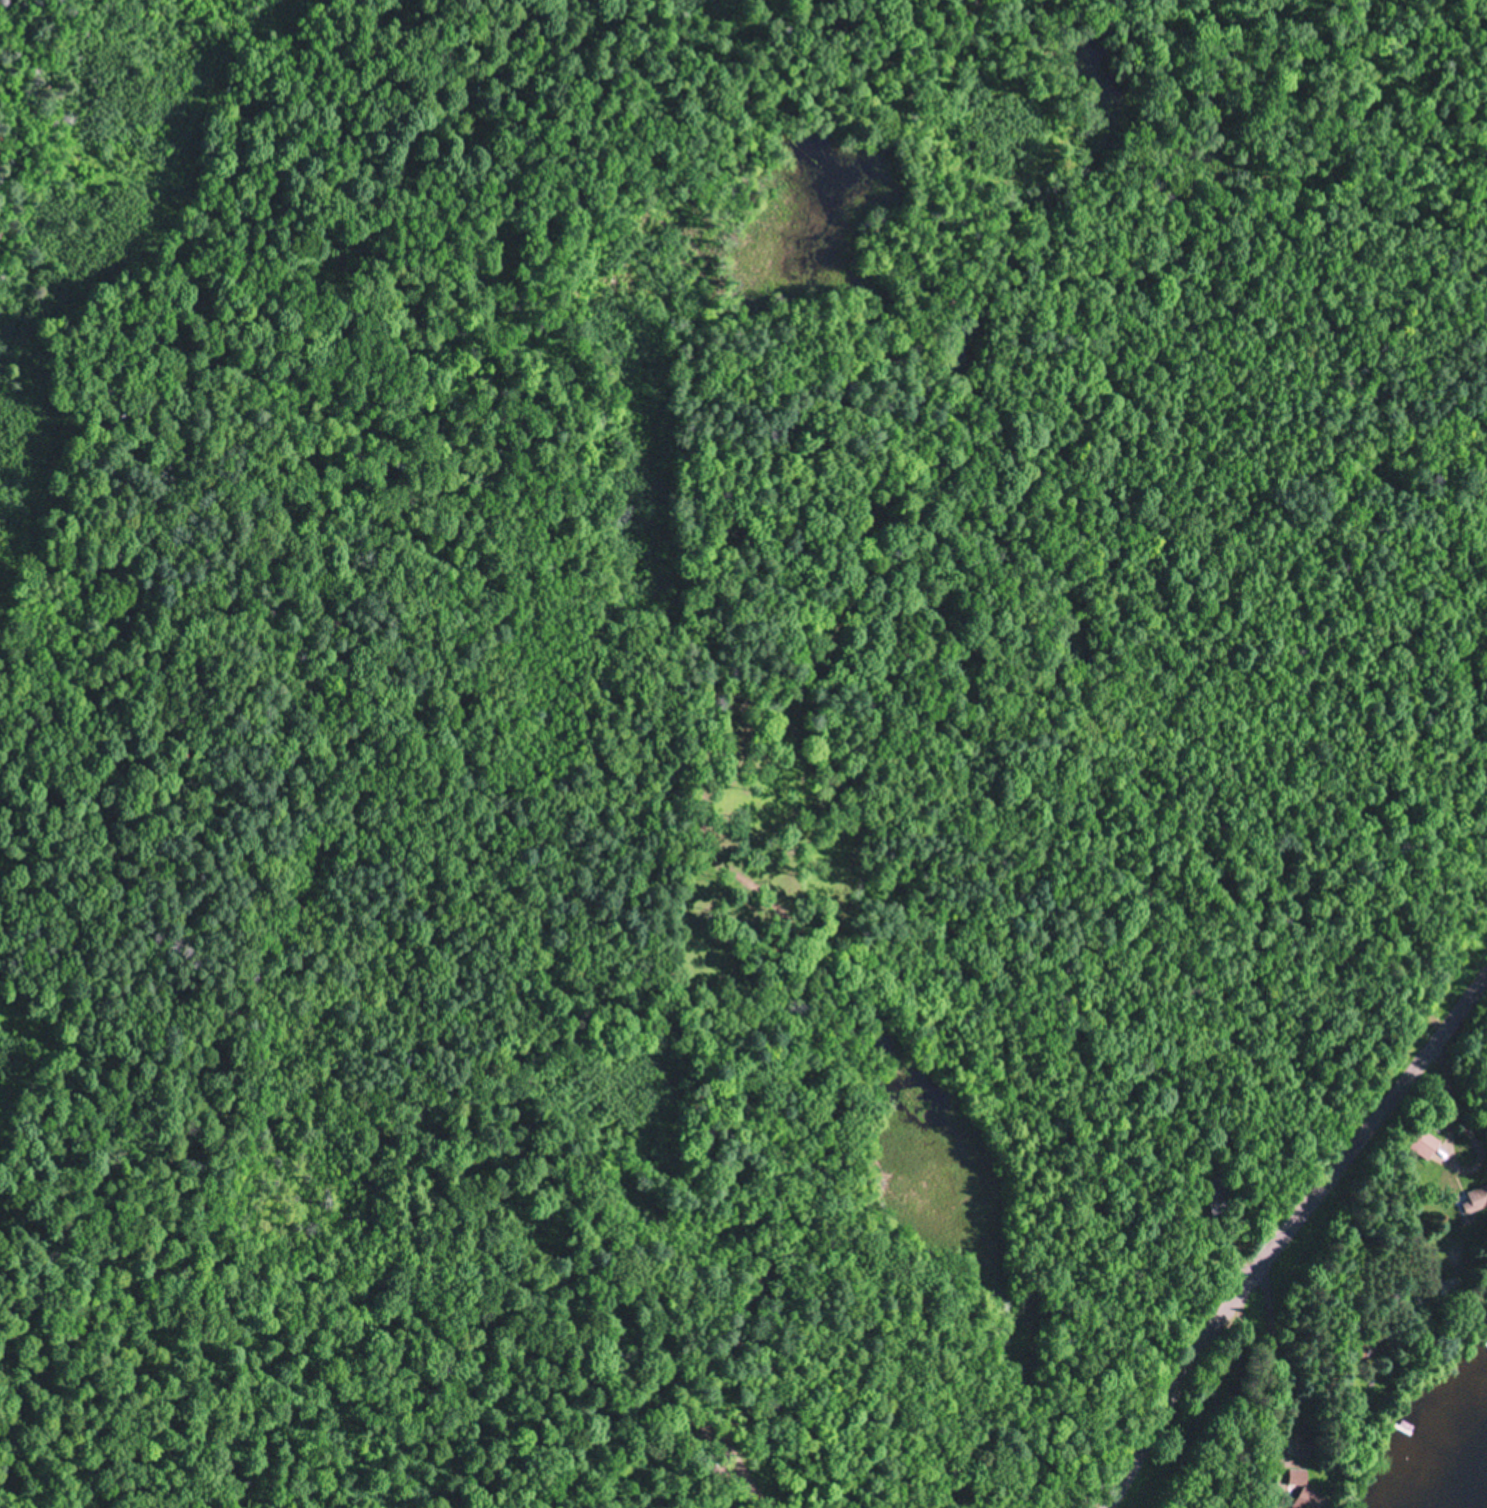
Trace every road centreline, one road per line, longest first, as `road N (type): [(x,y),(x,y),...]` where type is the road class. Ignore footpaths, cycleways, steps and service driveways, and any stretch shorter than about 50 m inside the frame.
road 1 (residential): [(1486,976),(1172,1393),(1106,1507)]

